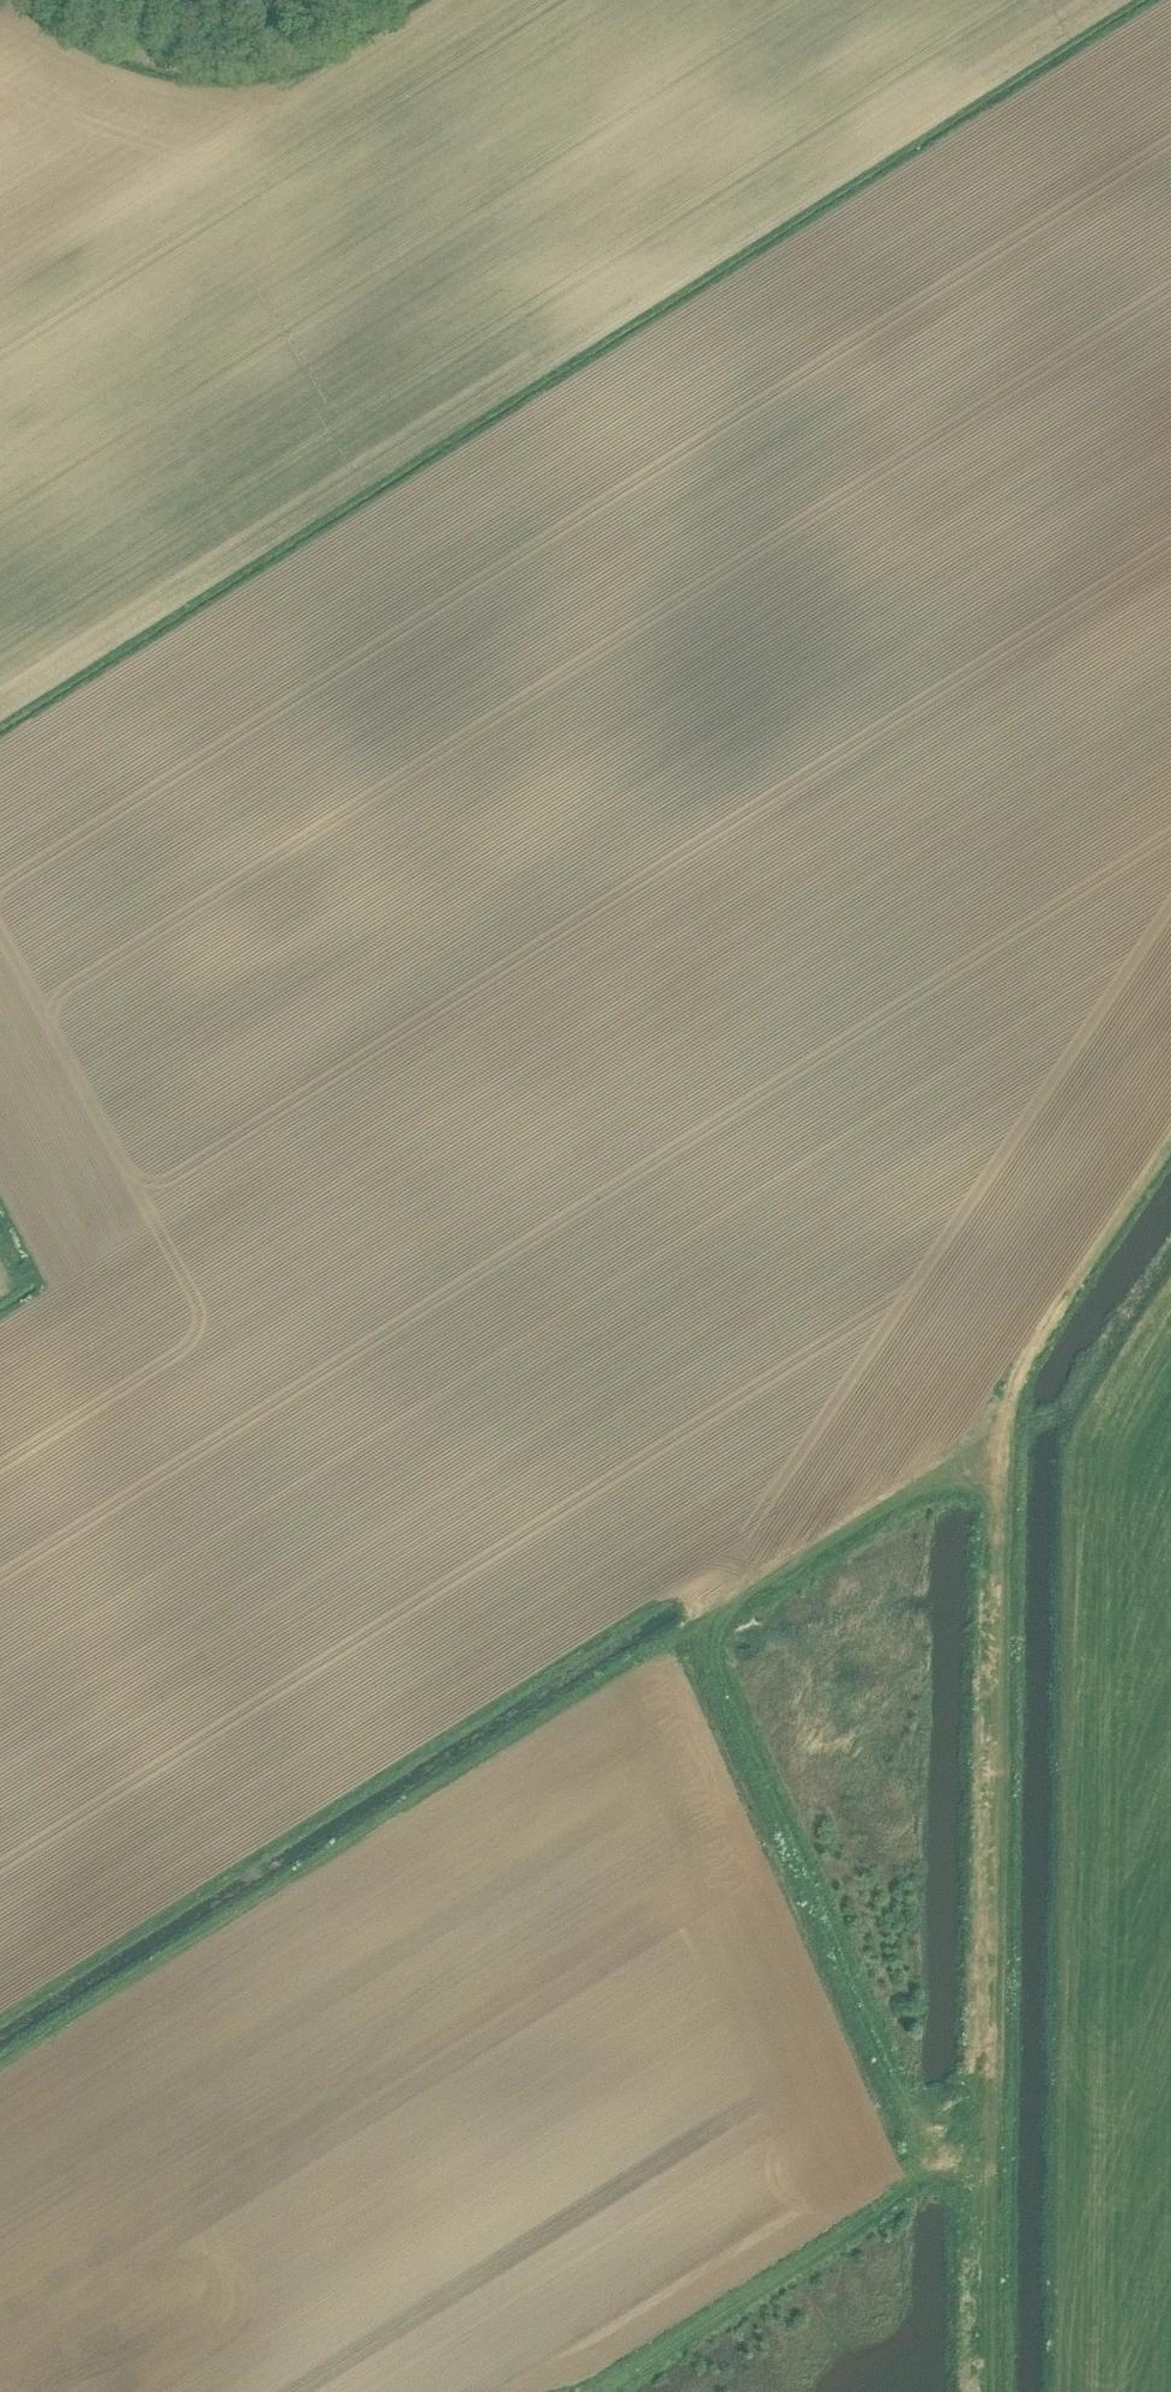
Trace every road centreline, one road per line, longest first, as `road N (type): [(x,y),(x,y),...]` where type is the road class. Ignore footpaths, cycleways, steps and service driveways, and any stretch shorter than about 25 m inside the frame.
road 1 (unclassified): [(75,0),(143,33),(199,40),(263,40),(362,0)]

